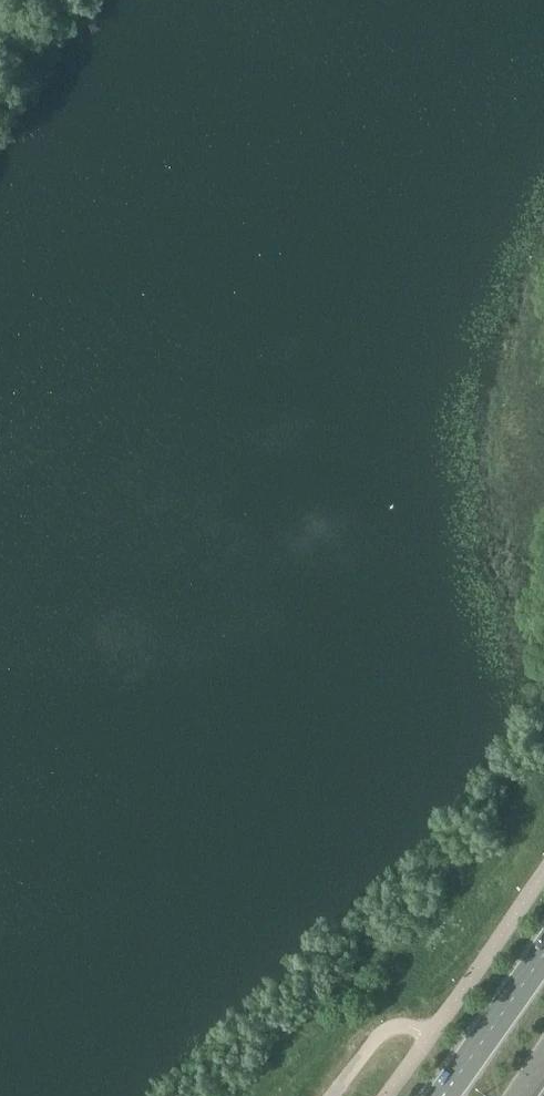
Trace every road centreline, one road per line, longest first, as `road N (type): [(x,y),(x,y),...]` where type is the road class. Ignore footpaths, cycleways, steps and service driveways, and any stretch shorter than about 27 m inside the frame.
road 1 (secondary): [(543,955),(443,1095)]

